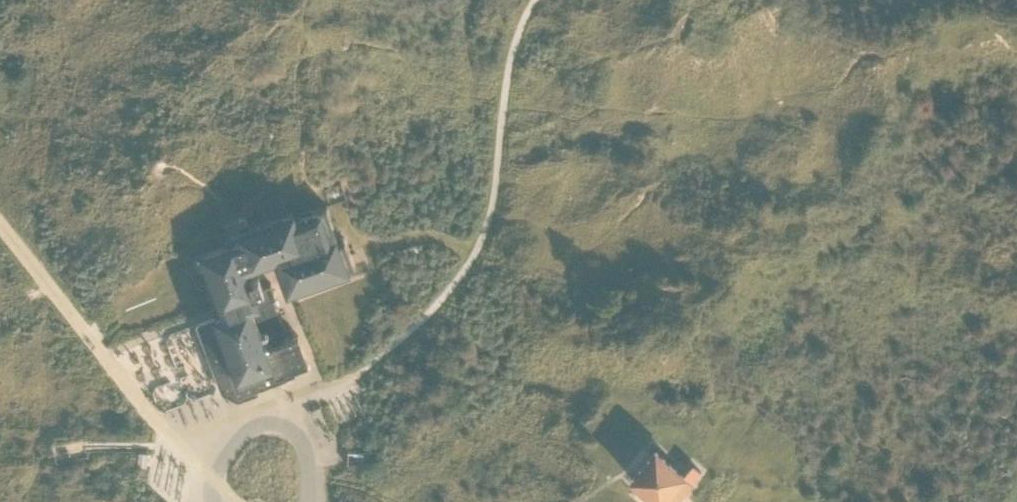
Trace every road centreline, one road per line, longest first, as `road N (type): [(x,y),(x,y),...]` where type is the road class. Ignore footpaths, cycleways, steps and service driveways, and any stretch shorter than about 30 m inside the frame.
road 1 (track): [(215,481),(167,435),(0,224)]
road 2 (tertiary): [(307,501),(303,445),(272,423),(233,447),(213,500)]

